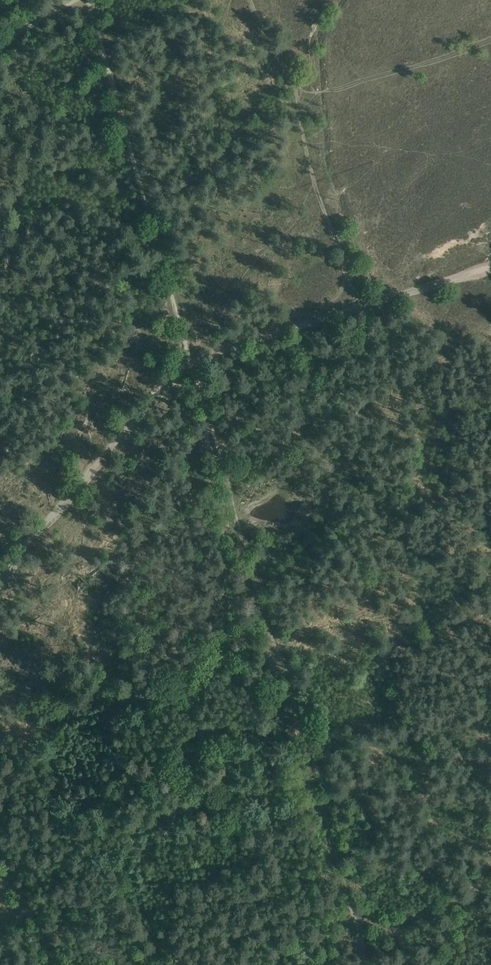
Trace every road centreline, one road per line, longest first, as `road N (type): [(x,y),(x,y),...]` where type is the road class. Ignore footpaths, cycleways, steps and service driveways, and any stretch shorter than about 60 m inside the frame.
road 1 (track): [(355,930),(188,358)]
road 2 (track): [(188,358),(85,0)]
road 3 (track): [(188,358),(490,260)]
road 4 (track): [(188,358),(0,579)]
road 5 (track): [(490,858),(465,899),(355,930)]

